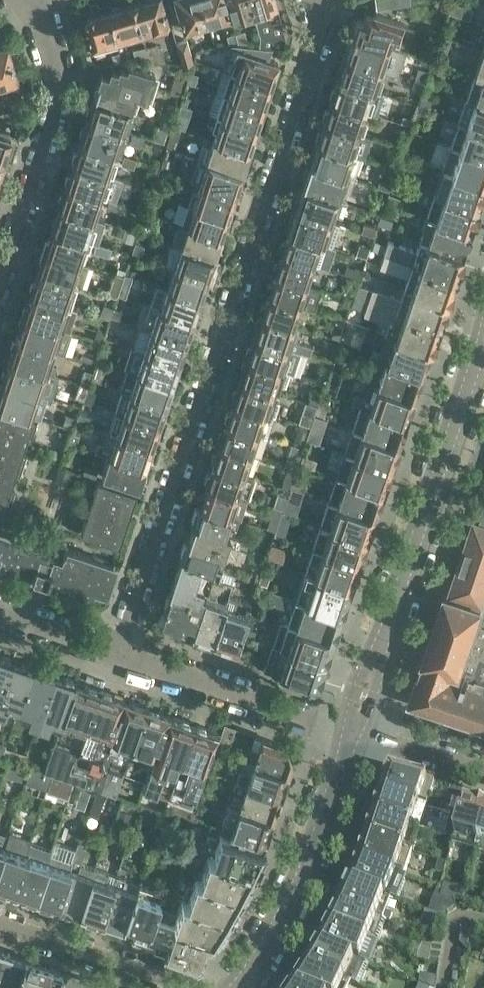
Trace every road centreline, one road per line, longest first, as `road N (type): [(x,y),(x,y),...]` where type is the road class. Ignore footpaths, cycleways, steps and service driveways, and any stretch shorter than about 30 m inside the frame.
road 1 (residential): [(117,652),(322,24),(315,0)]
road 2 (tertiary): [(483,381),(356,728)]
road 3 (residential): [(0,275),(65,67),(48,0)]
road 4 (tertiary): [(356,728),(270,949),(241,987)]
road 5 (residential): [(117,652),(356,728)]
road 6 (residential): [(0,922),(191,987)]
road 7 (residential): [(483,763),(356,728)]
road 8 (residential): [(0,610),(117,652)]

